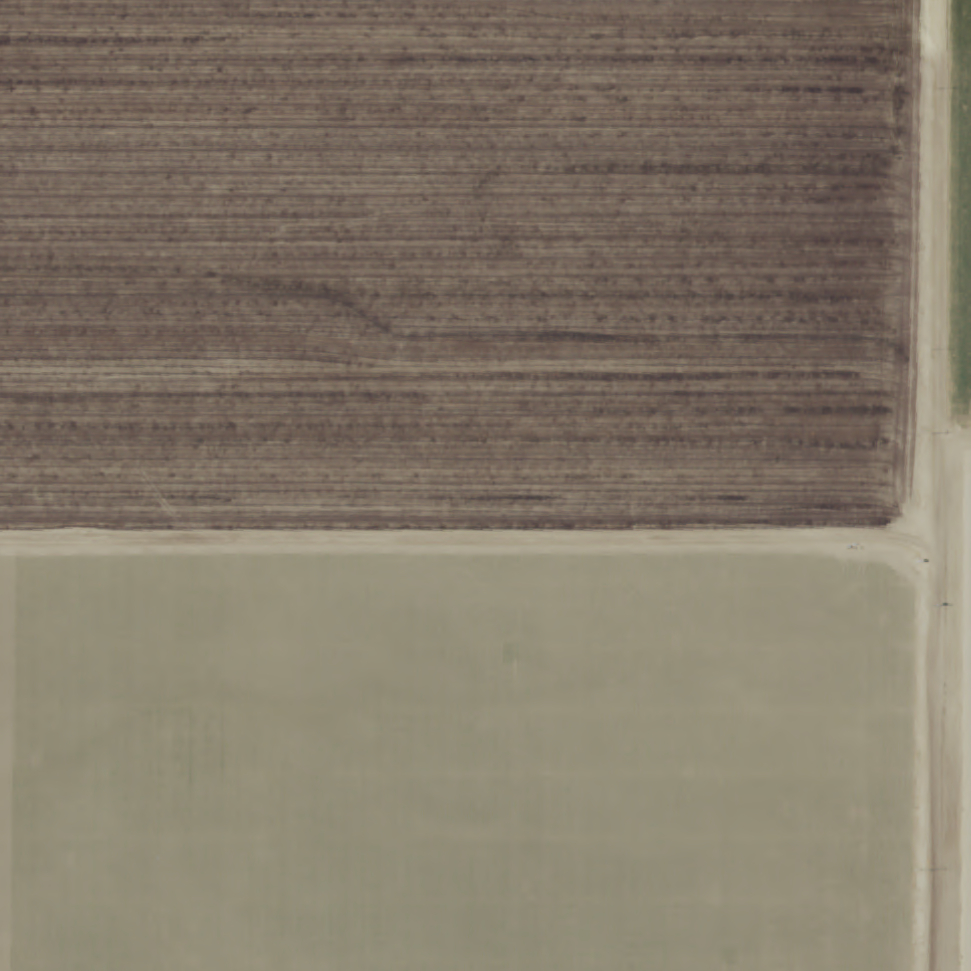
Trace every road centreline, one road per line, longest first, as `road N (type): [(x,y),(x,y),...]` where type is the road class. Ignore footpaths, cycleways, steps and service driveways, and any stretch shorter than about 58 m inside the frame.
road 1 (residential): [(914,970),(917,0)]

